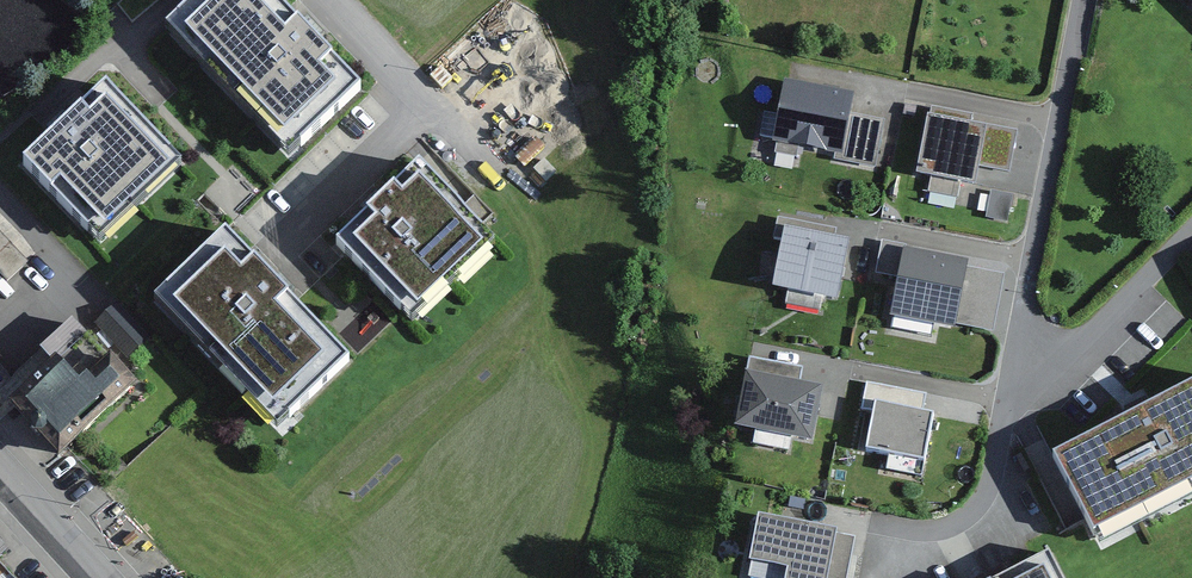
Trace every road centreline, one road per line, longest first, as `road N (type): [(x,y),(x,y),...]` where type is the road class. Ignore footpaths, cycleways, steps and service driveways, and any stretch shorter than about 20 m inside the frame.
road 1 (residential): [(1078,0),(1005,372)]
road 2 (residential): [(1191,226),(1062,362),(1025,376),(1005,372)]
road 3 (residential): [(1005,372),(980,499),(940,531),(878,527)]
road 4 (residential): [(328,0),(494,173)]
road 5 (secondary): [(0,473),(96,577)]

